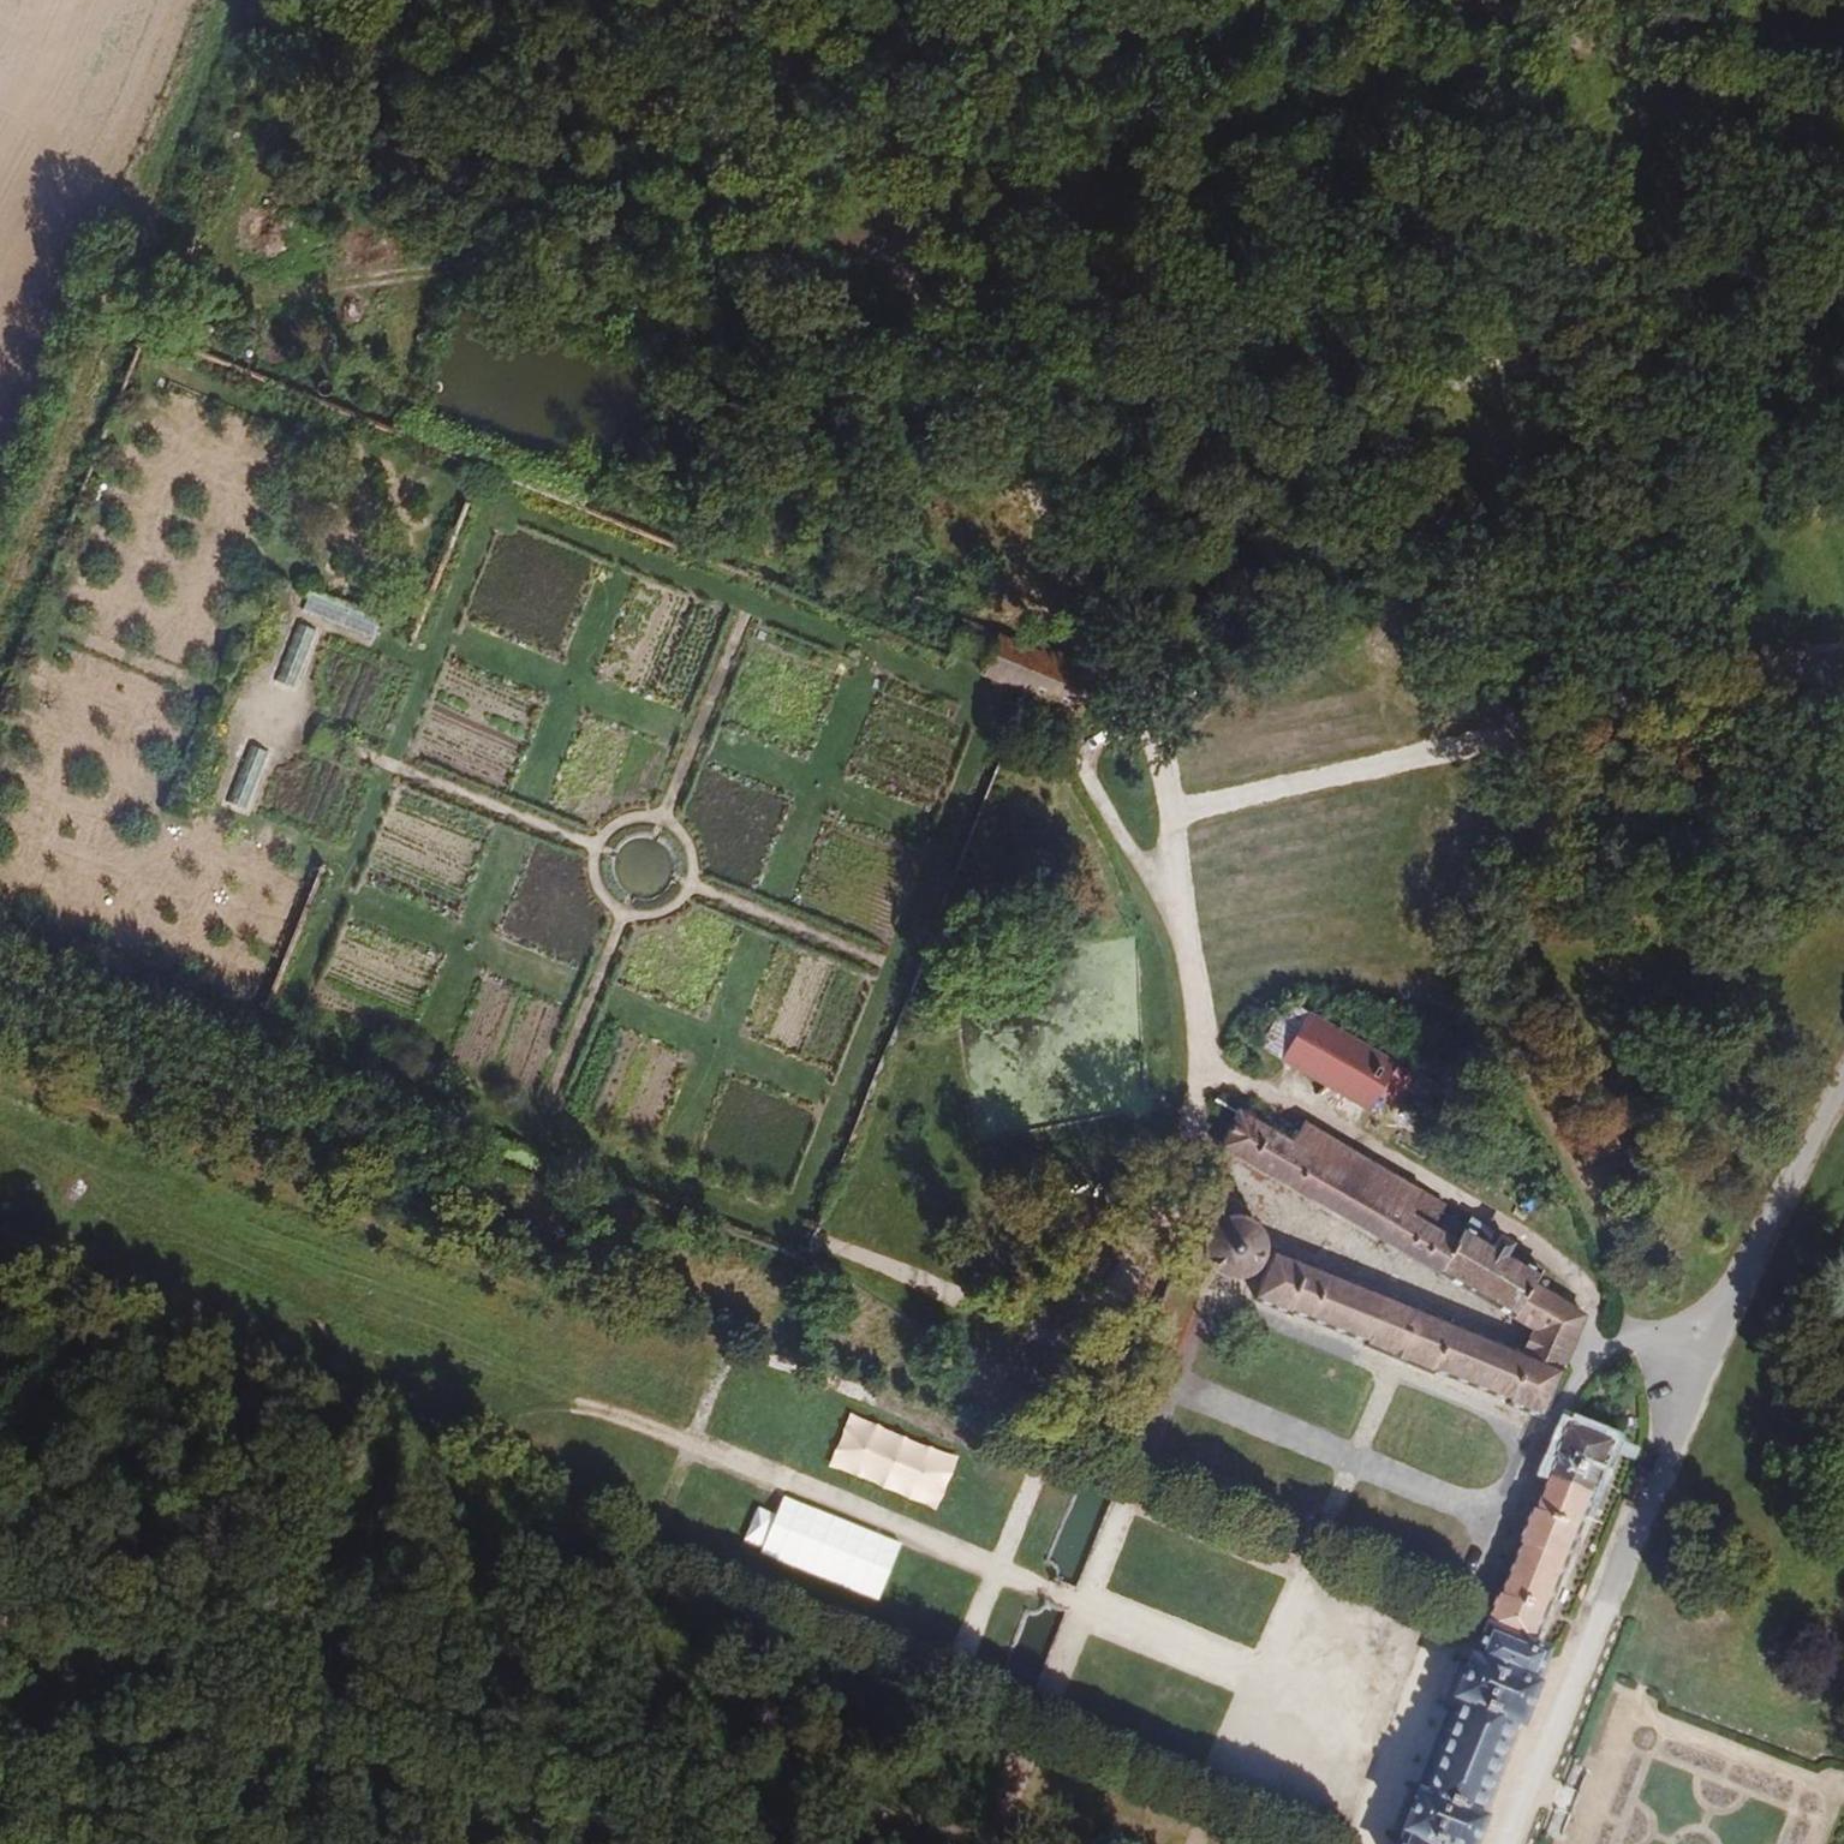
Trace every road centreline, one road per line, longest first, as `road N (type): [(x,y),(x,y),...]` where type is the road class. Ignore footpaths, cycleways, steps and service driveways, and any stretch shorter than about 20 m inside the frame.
road 1 (track): [(1101,1357),(1203,1070),(1154,726),(926,263),(1023,0)]
road 2 (track): [(950,1306),(1132,1367),(1490,1516),(1520,1497),(1593,1345),(1712,1327)]
road 3 (track): [(1593,1345),(1597,1297),(1580,1276),(1281,1094),(1203,1070)]
road 4 (track): [(1154,726),(1097,730),(1086,753),(1104,801),(1183,925)]
road 5 (track): [(1811,87),(1561,0)]

